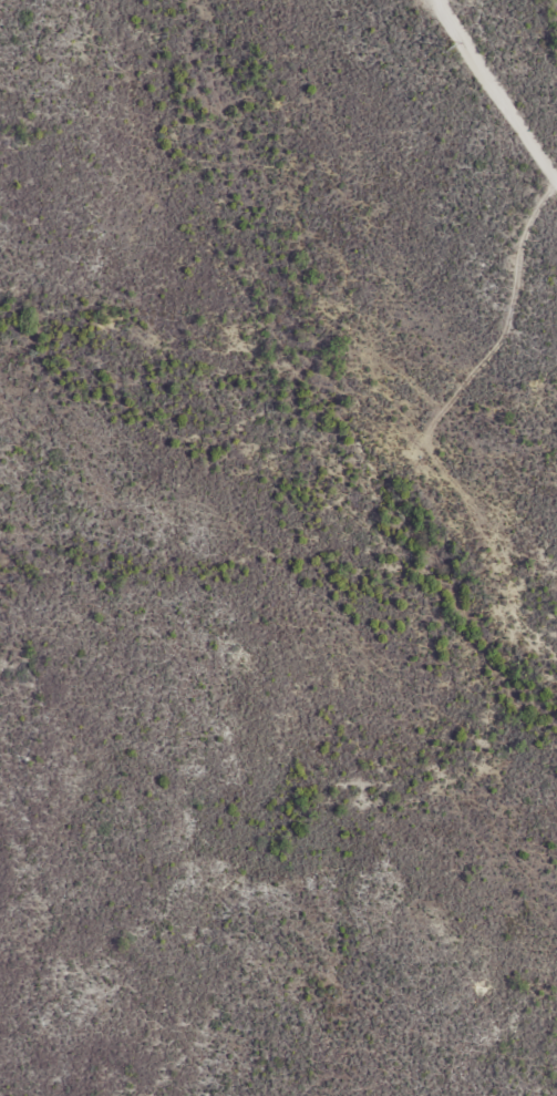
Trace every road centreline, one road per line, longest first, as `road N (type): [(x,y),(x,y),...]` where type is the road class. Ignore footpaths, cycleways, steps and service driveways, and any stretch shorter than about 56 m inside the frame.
road 1 (residential): [(556,244),(393,0)]

